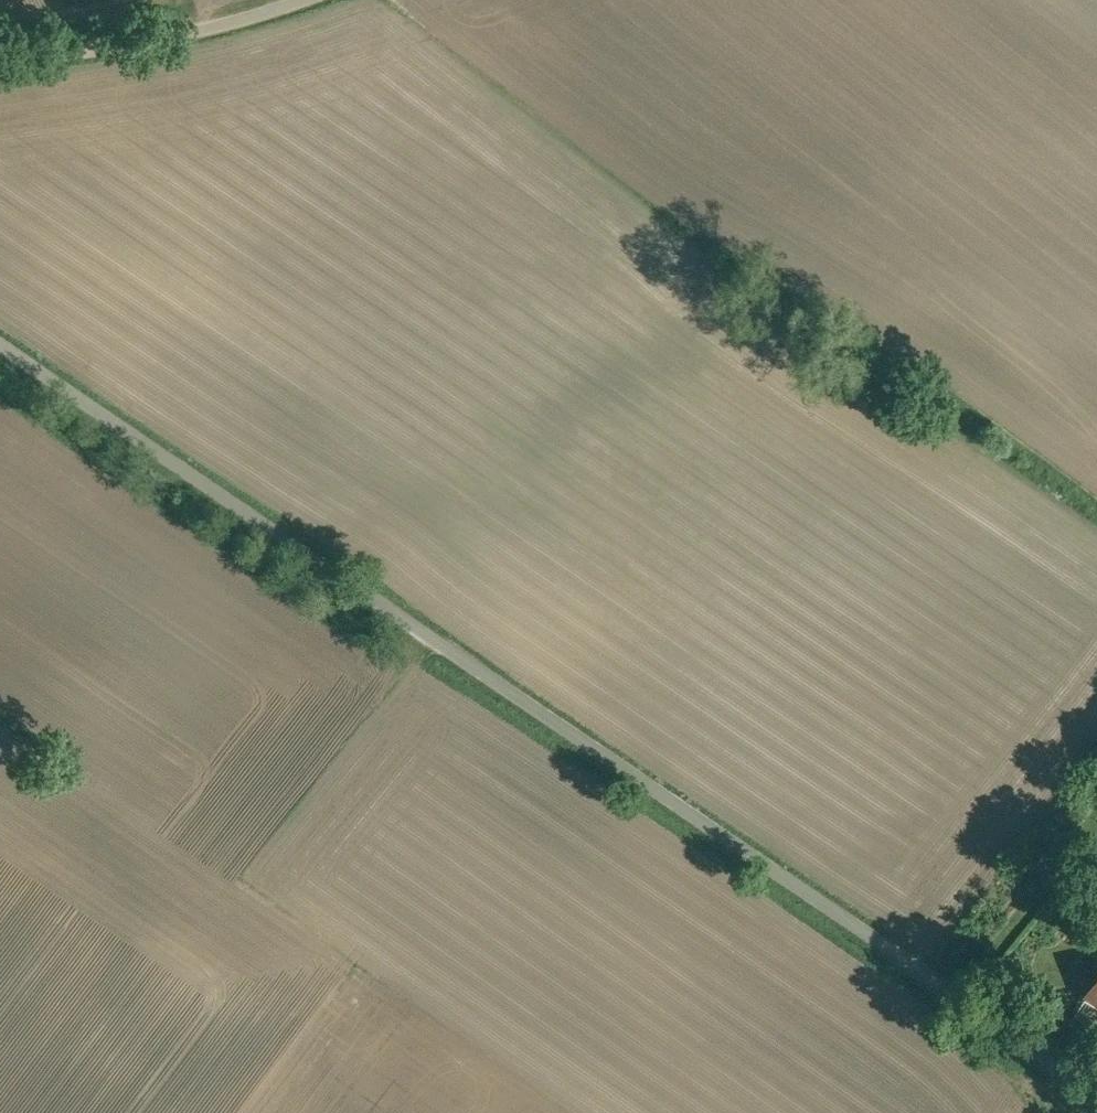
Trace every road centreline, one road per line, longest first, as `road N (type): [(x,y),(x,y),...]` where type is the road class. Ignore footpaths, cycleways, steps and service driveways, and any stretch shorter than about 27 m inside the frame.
road 1 (unclassified): [(0,329),(1096,1082)]
road 2 (unclassified): [(0,48),(157,27),(248,0)]

